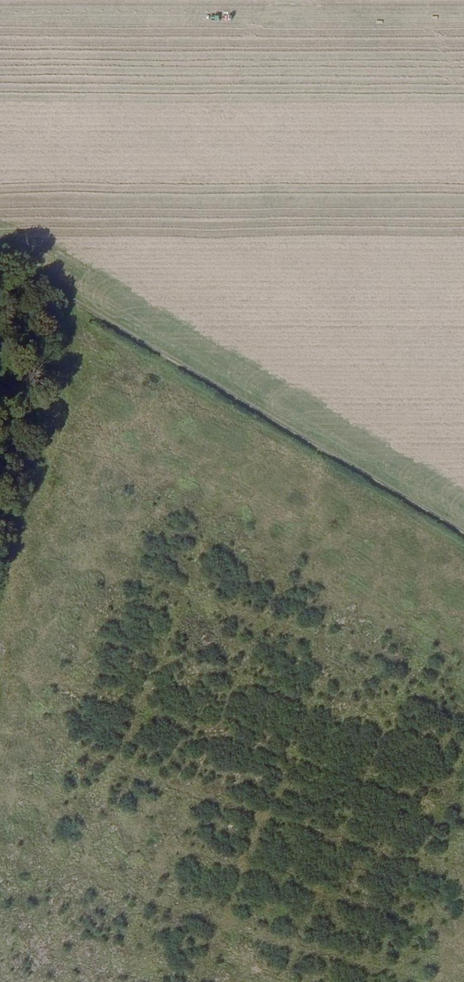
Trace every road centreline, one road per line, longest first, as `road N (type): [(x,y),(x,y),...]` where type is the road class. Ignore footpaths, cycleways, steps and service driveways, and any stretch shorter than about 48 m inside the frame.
road 1 (track): [(0,264),(463,537)]

